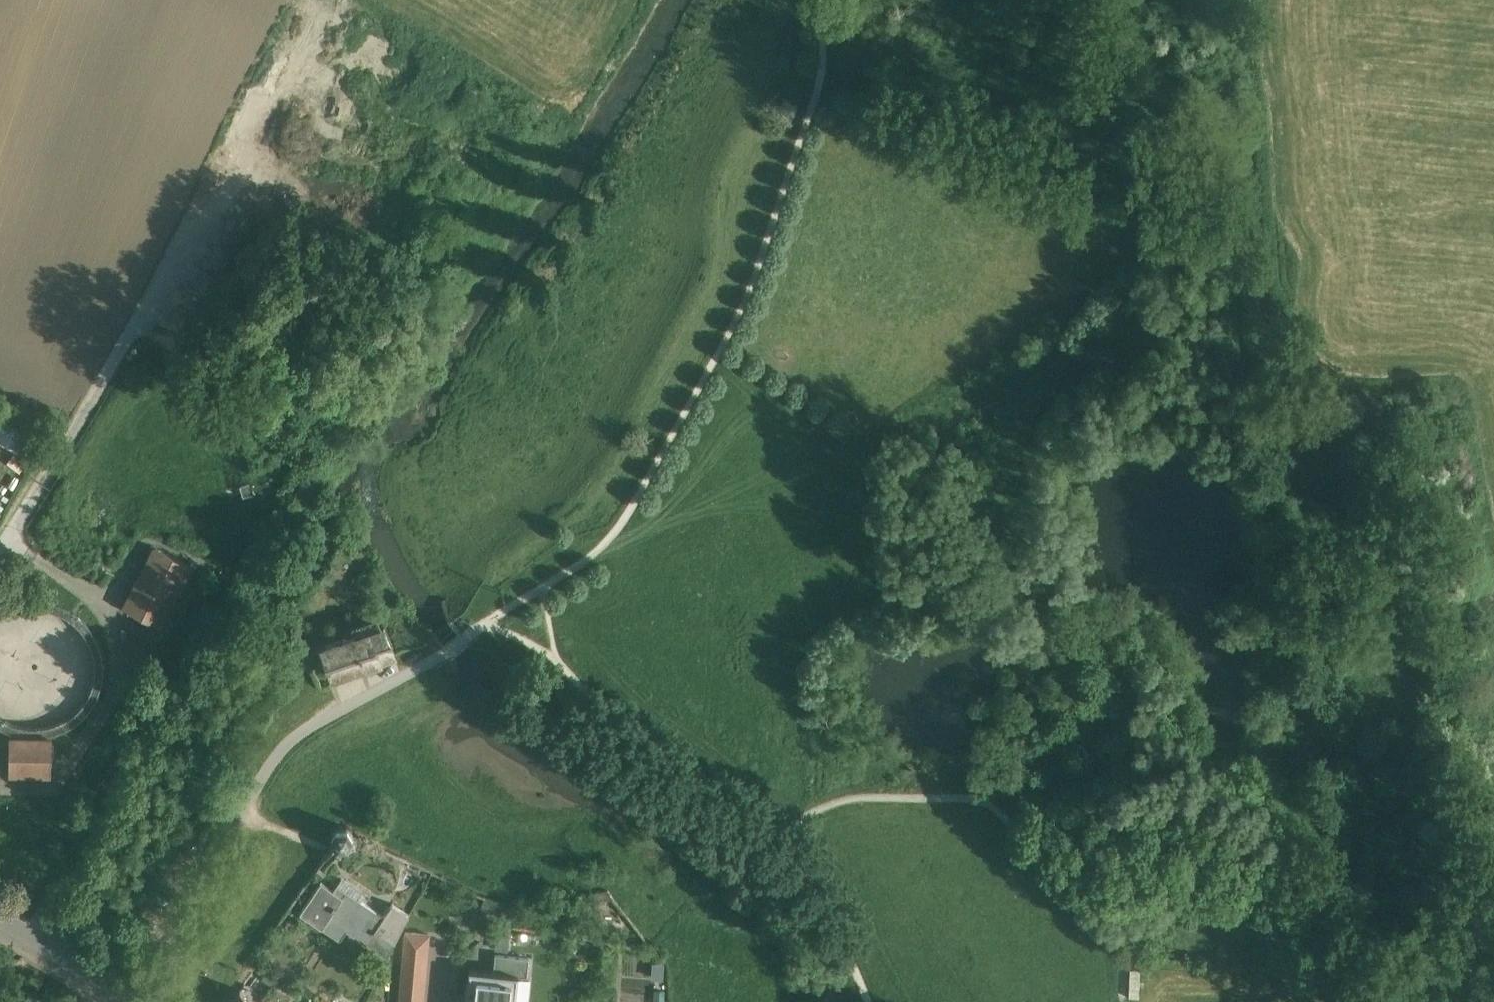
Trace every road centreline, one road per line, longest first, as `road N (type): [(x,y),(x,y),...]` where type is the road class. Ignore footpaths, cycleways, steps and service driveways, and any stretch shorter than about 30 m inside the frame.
road 1 (residential): [(118,996),(273,758),(324,719),(444,650)]
road 2 (residential): [(0,918),(118,996)]

